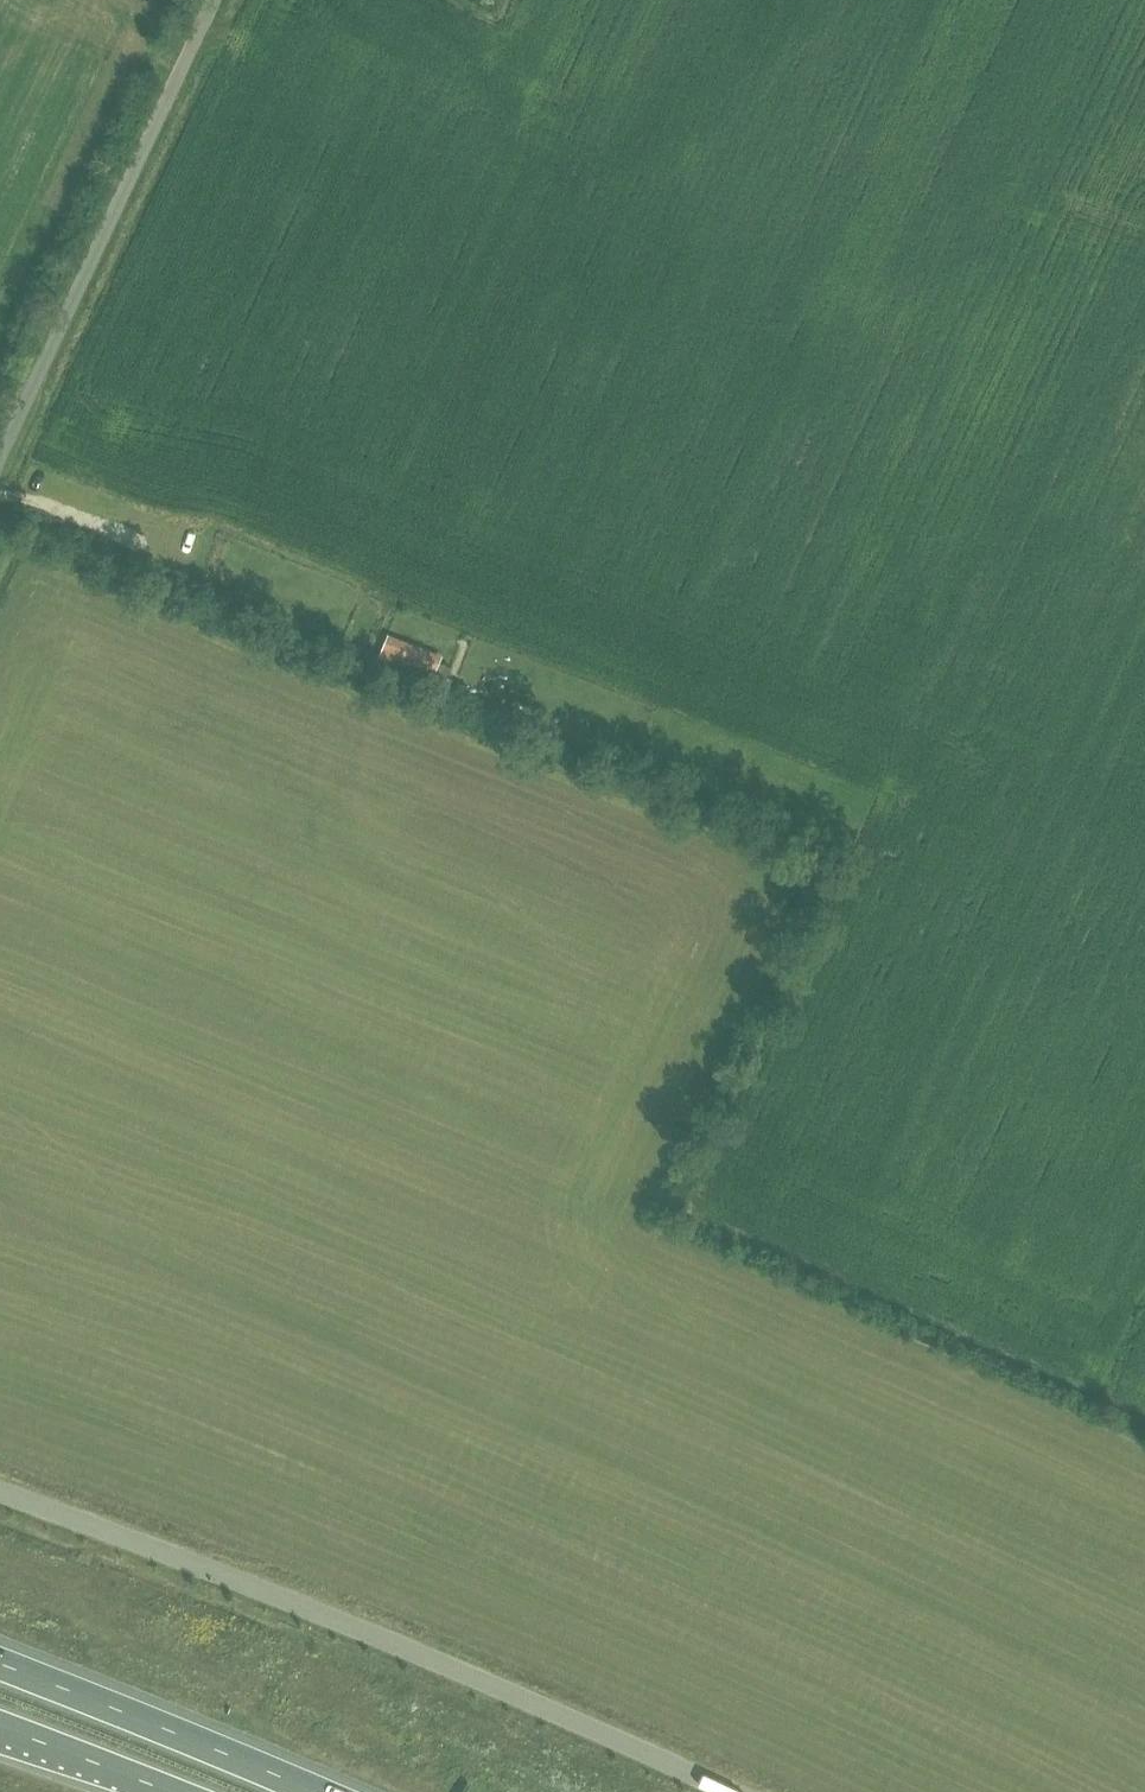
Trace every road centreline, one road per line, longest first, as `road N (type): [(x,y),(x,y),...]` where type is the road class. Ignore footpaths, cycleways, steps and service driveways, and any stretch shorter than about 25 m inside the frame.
road 1 (unclassified): [(734,1791),(397,1642),(0,1492)]
road 2 (unclassified): [(0,463),(215,0)]
road 3 (trunk): [(314,1791),(0,1664)]
road 4 (trunk): [(0,1729),(166,1791)]

